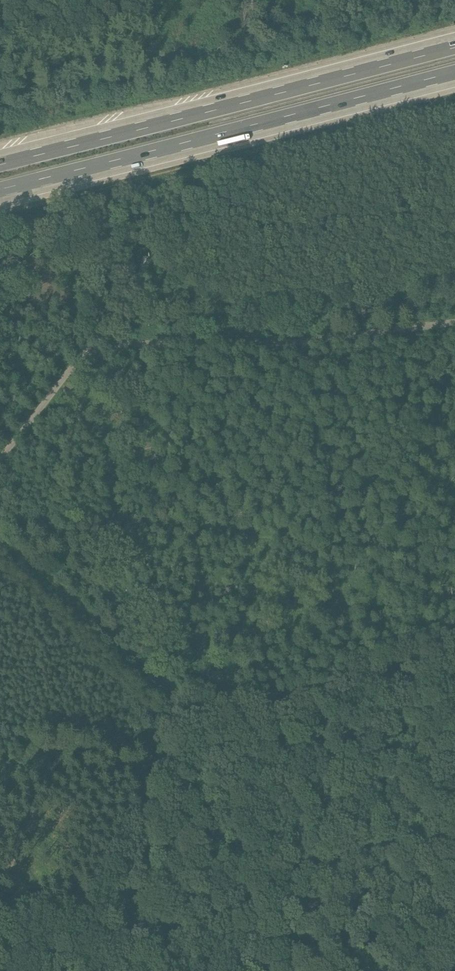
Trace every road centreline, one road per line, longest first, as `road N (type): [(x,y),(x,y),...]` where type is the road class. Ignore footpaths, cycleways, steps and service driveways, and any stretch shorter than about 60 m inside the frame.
road 1 (track): [(454,689),(425,678),(248,716),(177,699),(169,764),(69,970)]
road 2 (unclassified): [(0,455),(68,371),(148,333),(328,333),(454,312)]
road 3 (motorway): [(454,40),(0,158)]
road 4 (motorway): [(0,196),(454,80)]
road 5 (track): [(177,699),(0,527)]

